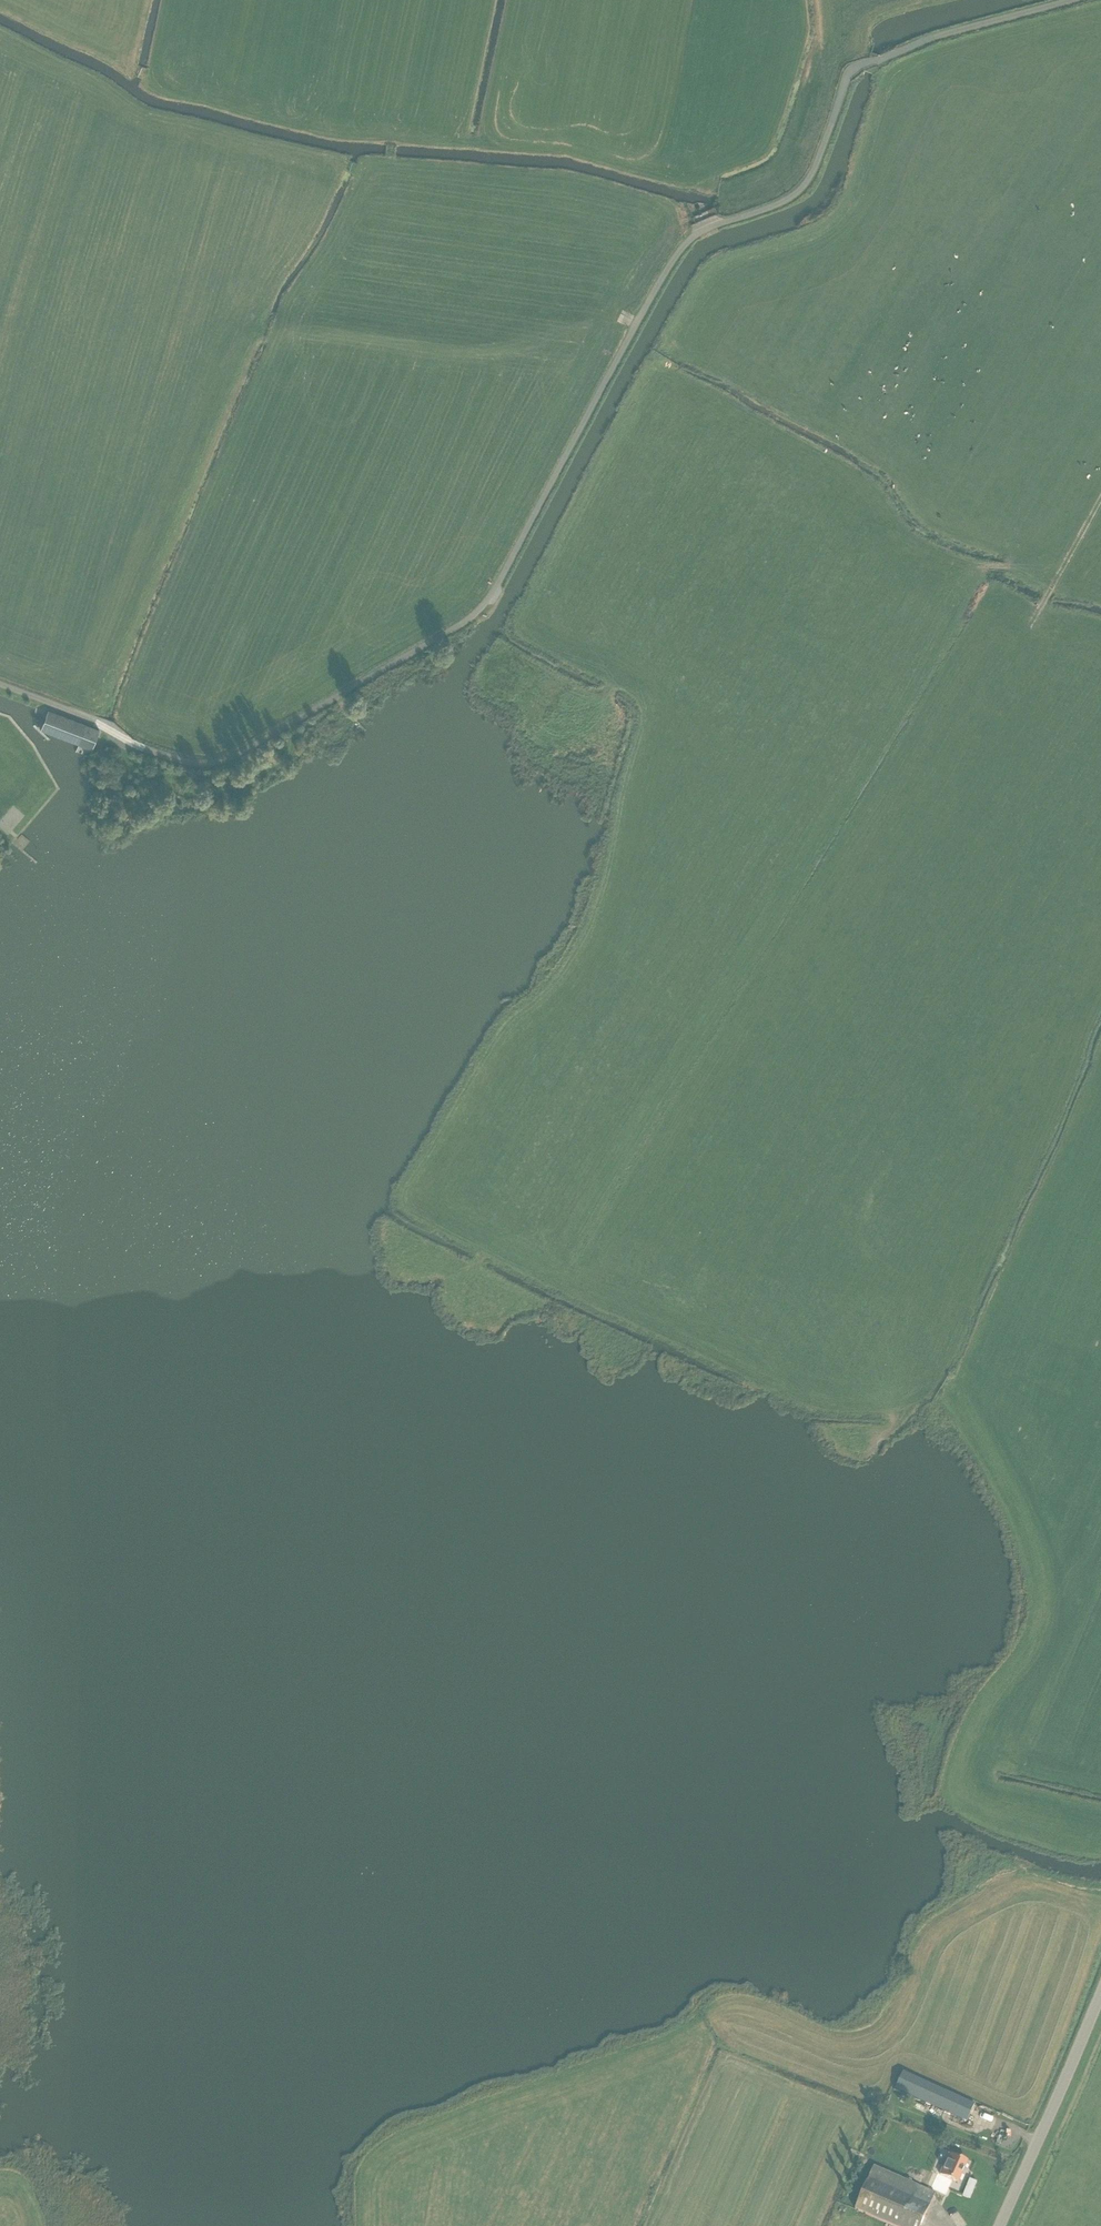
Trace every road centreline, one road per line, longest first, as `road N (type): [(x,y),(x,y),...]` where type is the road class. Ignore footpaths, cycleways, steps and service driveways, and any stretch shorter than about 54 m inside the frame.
road 1 (unclassified): [(0,684),(207,761),(254,745),(473,616),(684,244),(799,190),(855,71),(938,35),(1073,0)]
road 2 (tertiary): [(999,2225),(1100,1990)]
road 3 (track): [(1100,495),(1040,609)]

